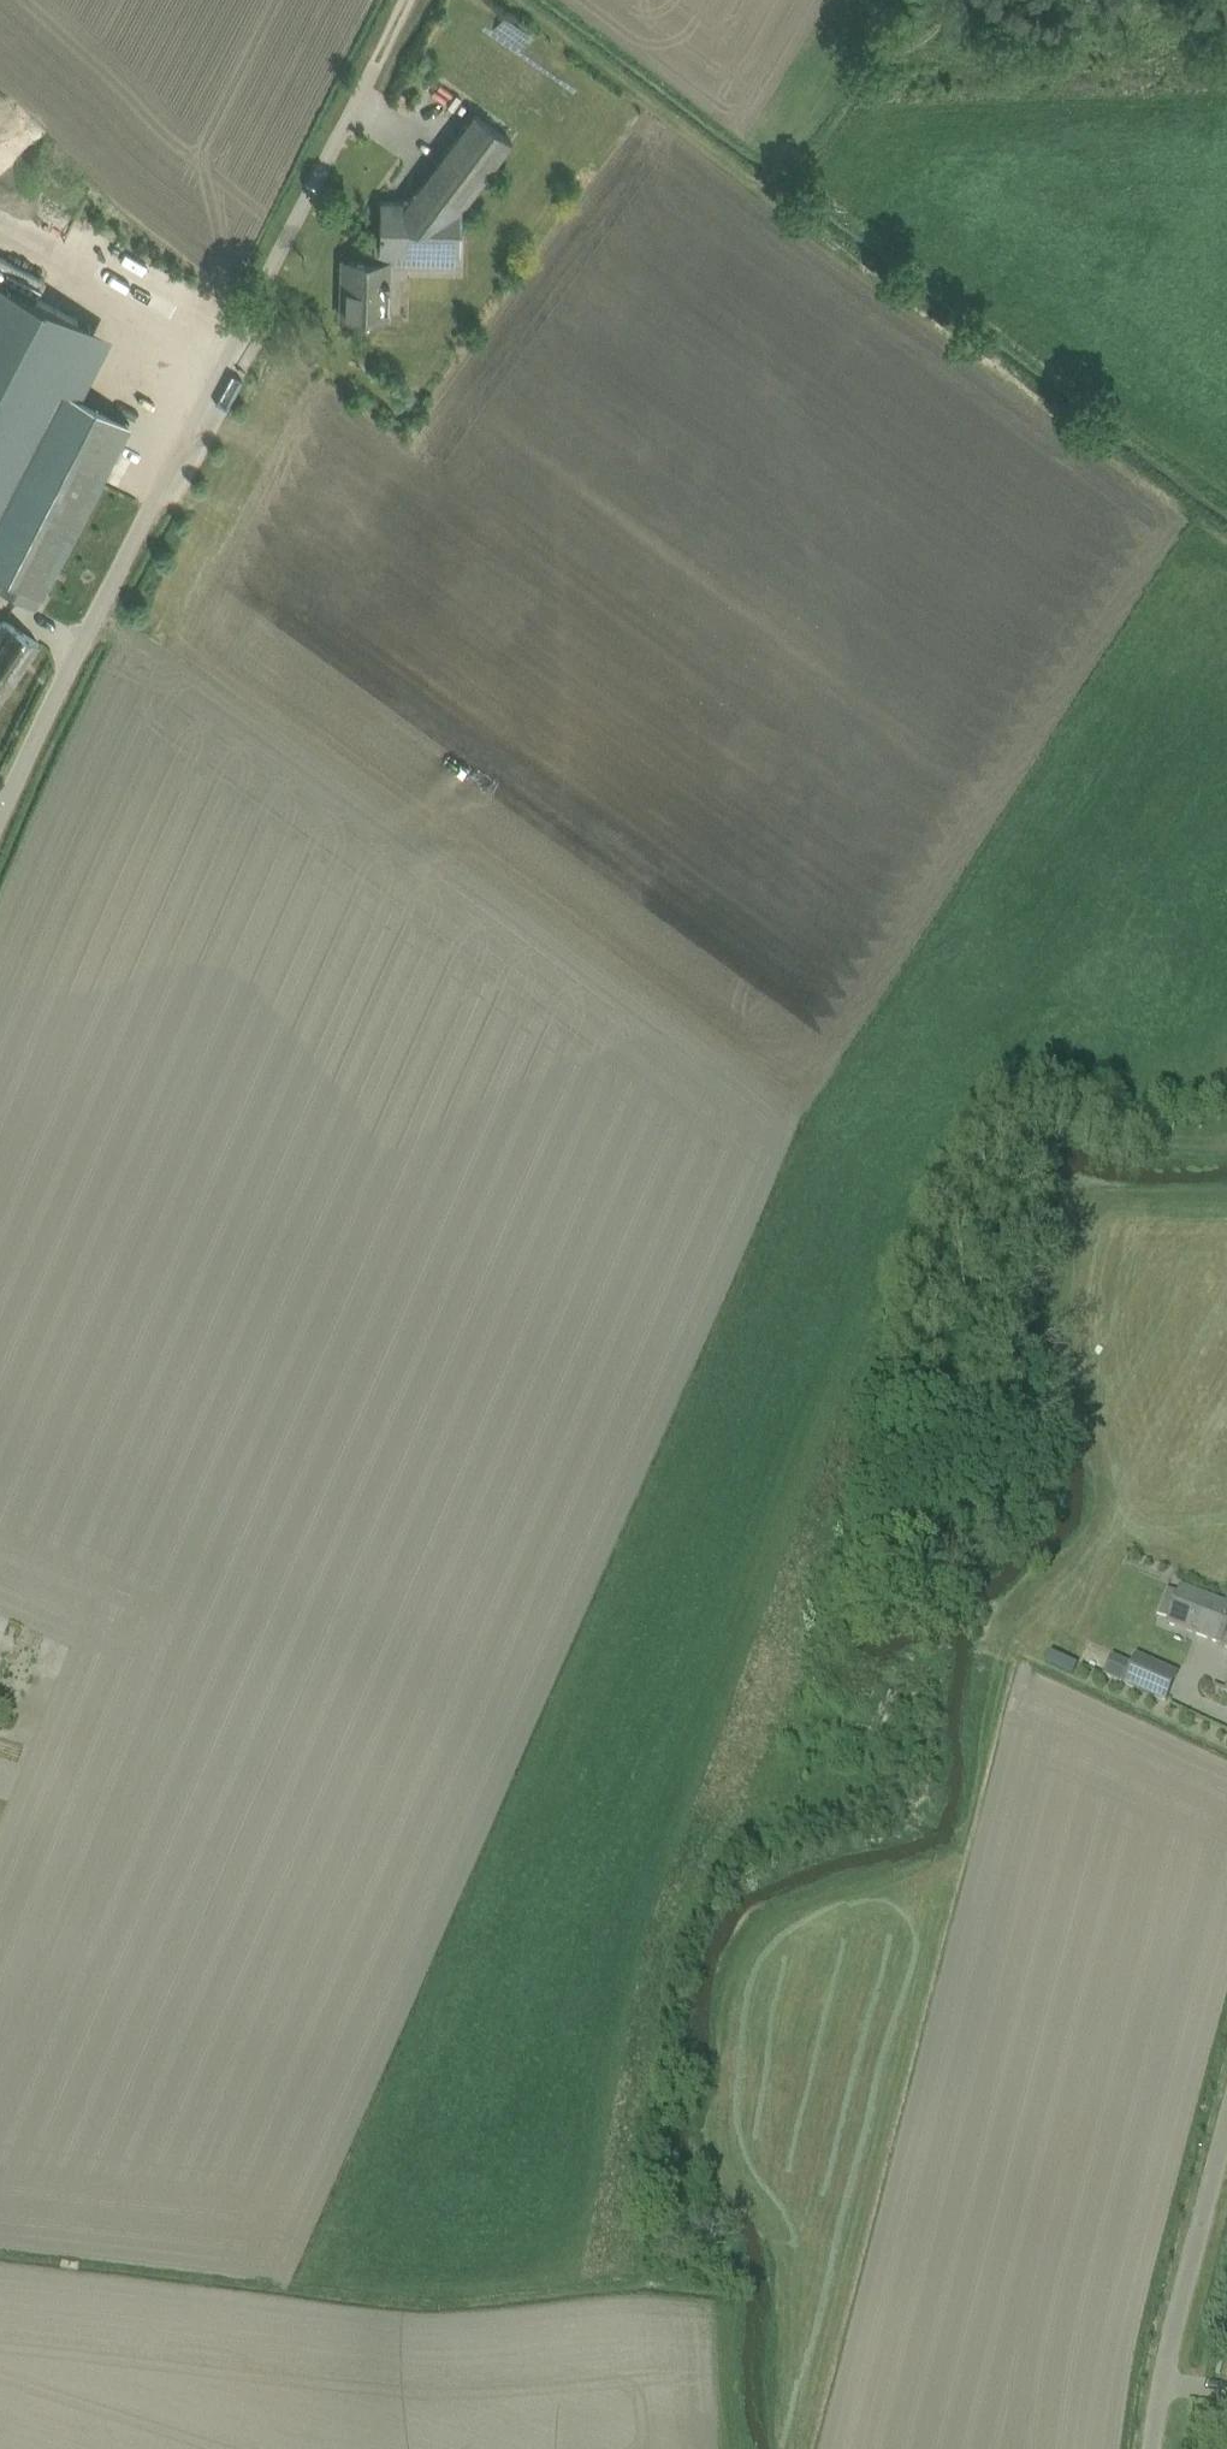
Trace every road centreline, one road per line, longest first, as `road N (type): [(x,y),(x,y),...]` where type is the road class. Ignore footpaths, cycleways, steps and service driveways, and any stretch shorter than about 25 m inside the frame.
road 1 (unclassified): [(0,784),(74,591),(383,0)]
road 2 (unclassified): [(1155,2448),(1159,2403),(1226,2125)]

